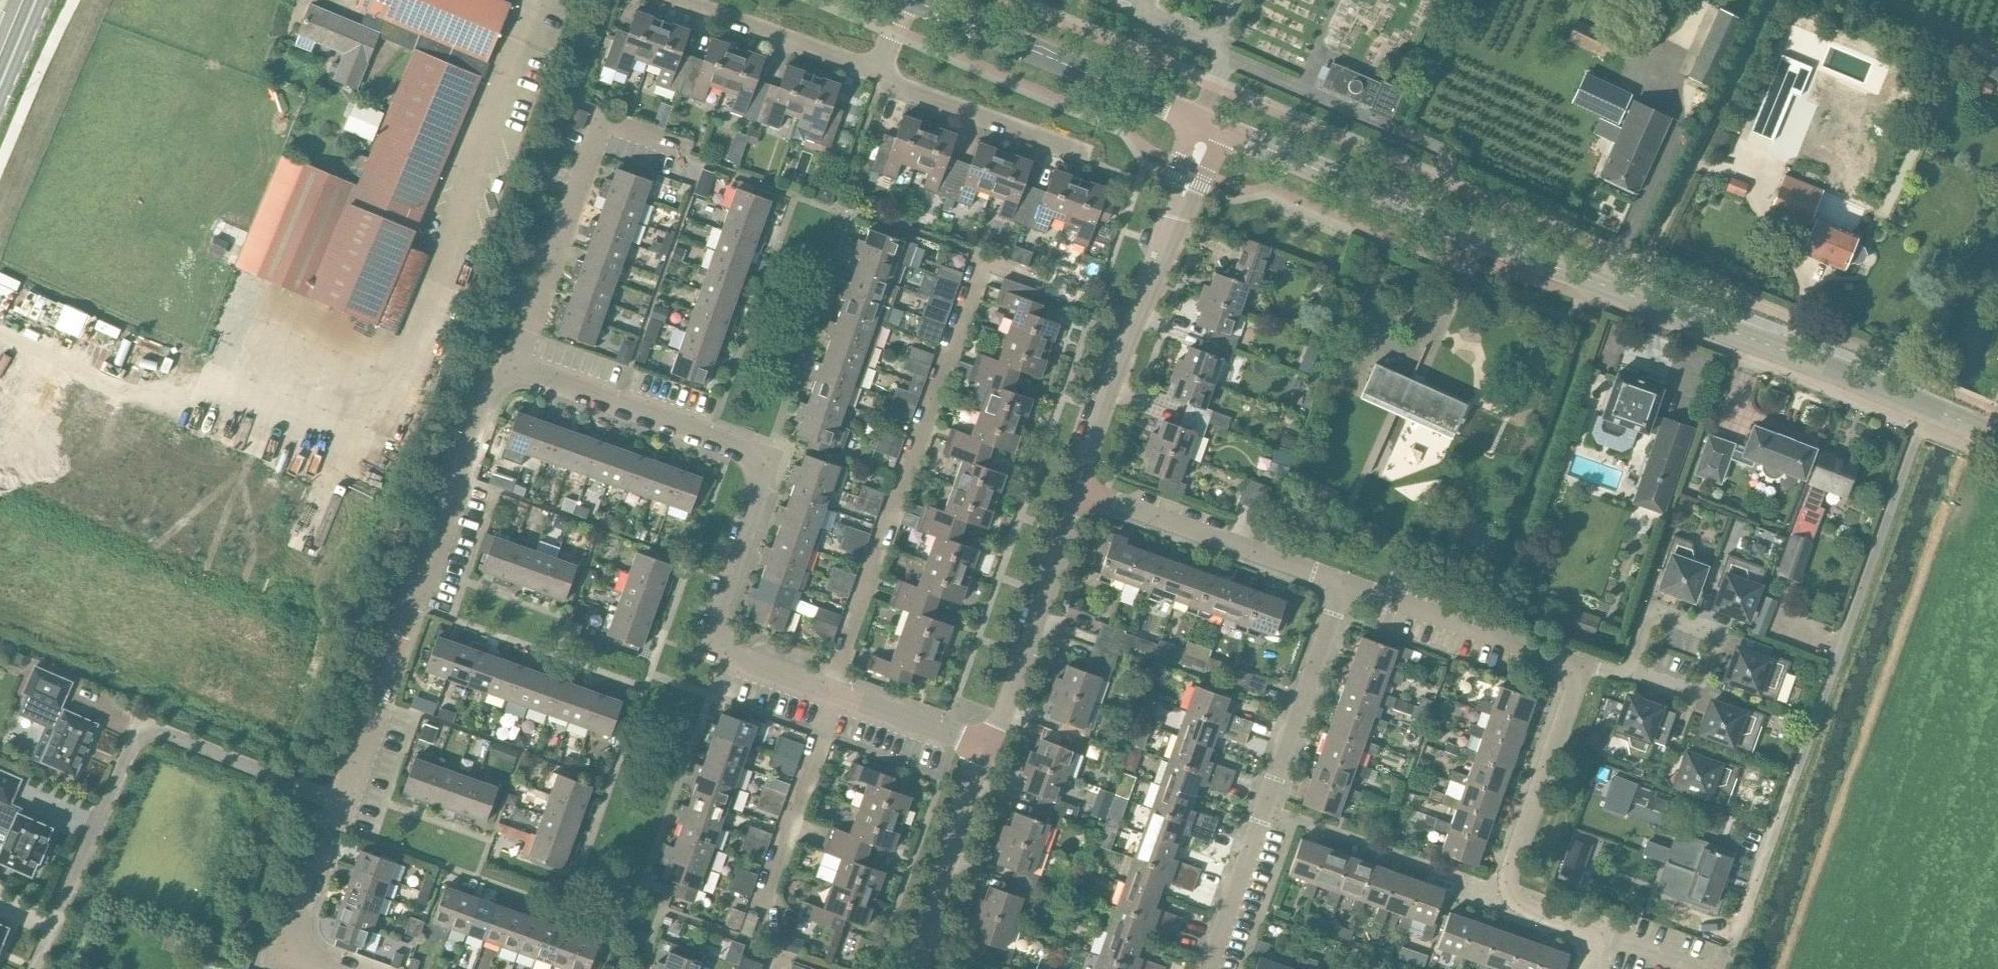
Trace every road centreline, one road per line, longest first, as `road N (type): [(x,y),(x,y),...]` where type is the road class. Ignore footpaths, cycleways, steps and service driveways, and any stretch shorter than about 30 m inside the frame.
road 1 (tertiary): [(1210,121),(1447,225),(1997,437)]
road 2 (residential): [(988,747),(708,647),(774,457),(513,361)]
road 3 (residential): [(339,802),(489,385),(513,361)]
road 4 (residential): [(35,968),(128,749),(142,732),(339,802)]
road 5 (residential): [(1205,968),(1341,581)]
road 6 (unclassified): [(1082,488),(1092,432),(1210,121)]
road 7 (residential): [(1588,968),(1600,934),(1519,903),(1507,875),(1579,666)]
road 8 (residential): [(513,361),(603,118),(682,147)]
road 9 (track): [(1633,295),(1771,0)]
road 10 (tertiary): [(913,0),(1210,121)]
road 11 (unclassified): [(988,747),(1082,488)]
road 12 (residential): [(1341,581),(1082,488)]
road 13 (residential): [(1579,666),(1341,581)]
road 14 (unclassified): [(914,968),(988,747)]
road 15 (residential): [(349,968),(287,946),(339,802)]
road 16 (residential): [(1081,154),(879,76)]
road 17 (residential): [(879,76),(677,0)]
road 18 (residential): [(1695,694),(1717,635),(1655,612),(1633,671)]

